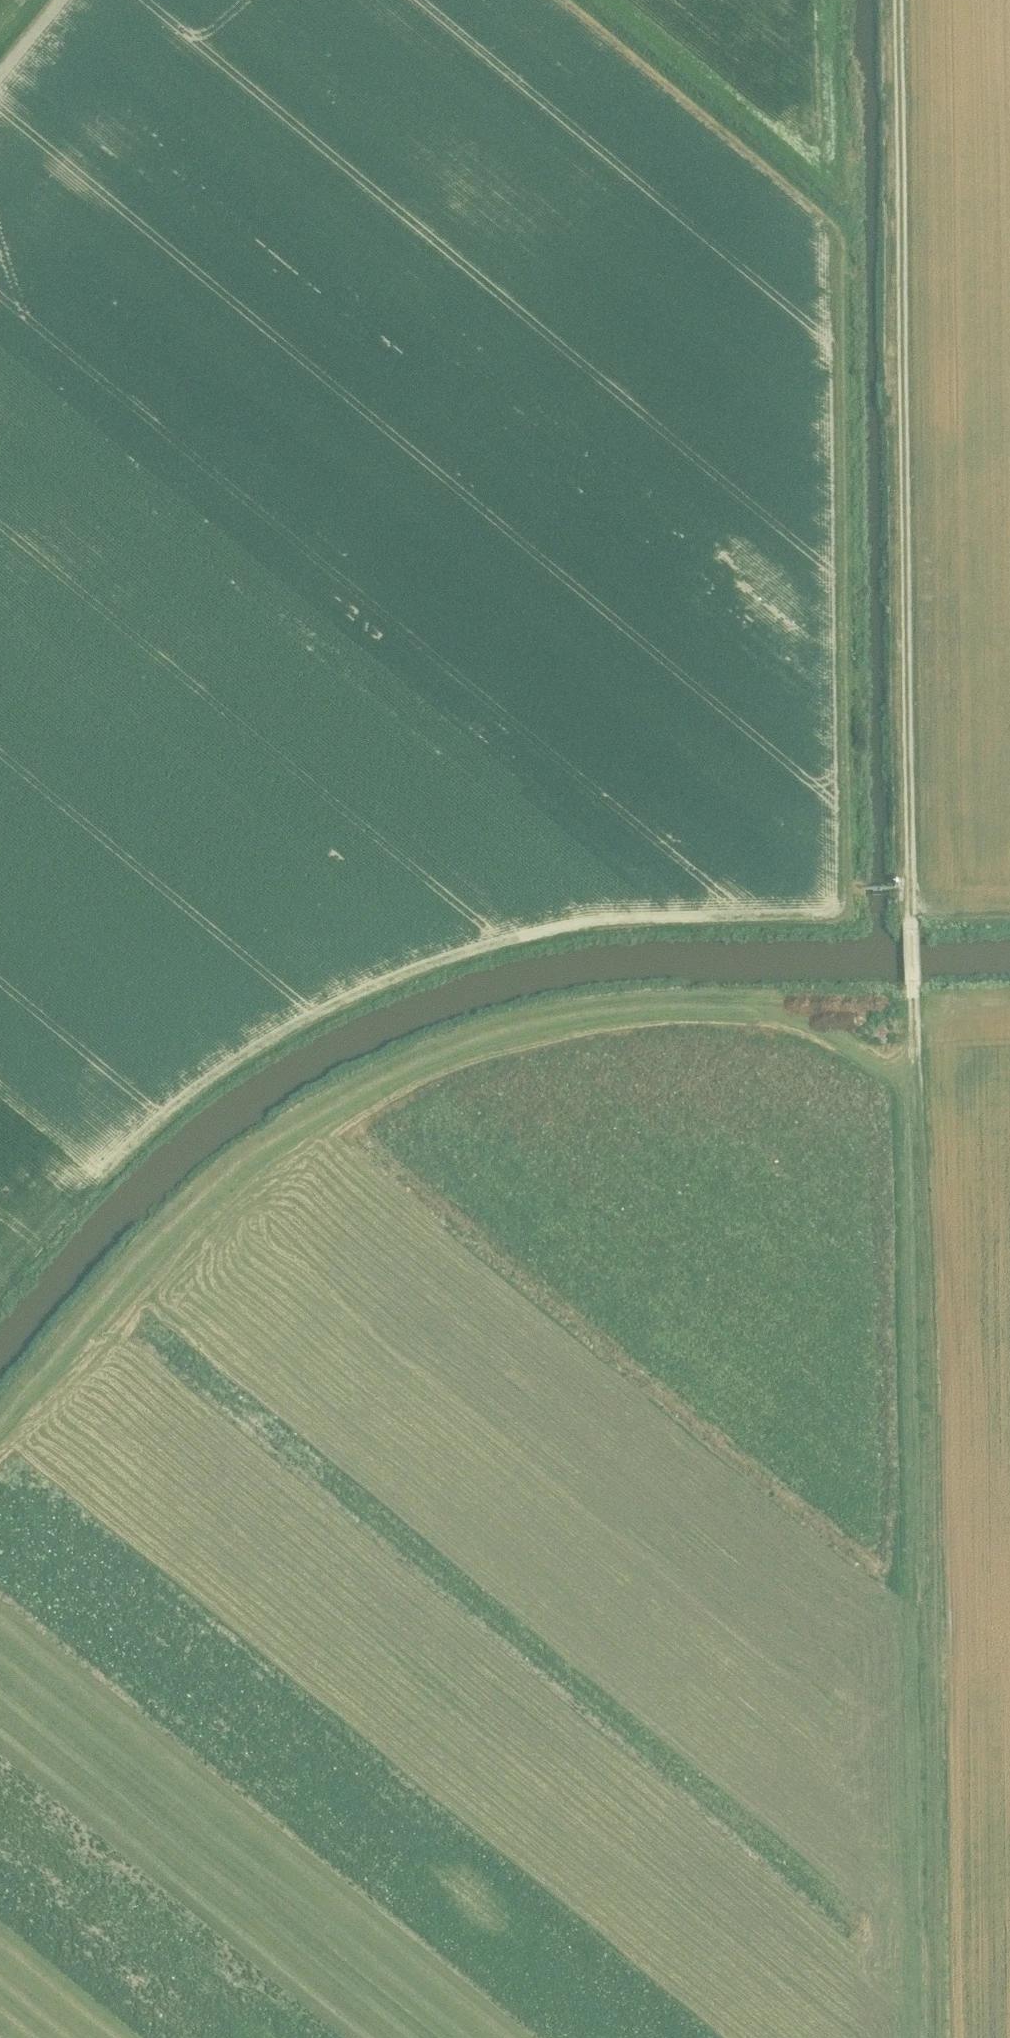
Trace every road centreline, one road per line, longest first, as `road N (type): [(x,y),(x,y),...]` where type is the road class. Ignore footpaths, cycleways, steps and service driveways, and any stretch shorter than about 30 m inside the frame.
road 1 (track): [(918,990),(940,1301),(948,2037)]
road 2 (track): [(906,0),(919,911)]

